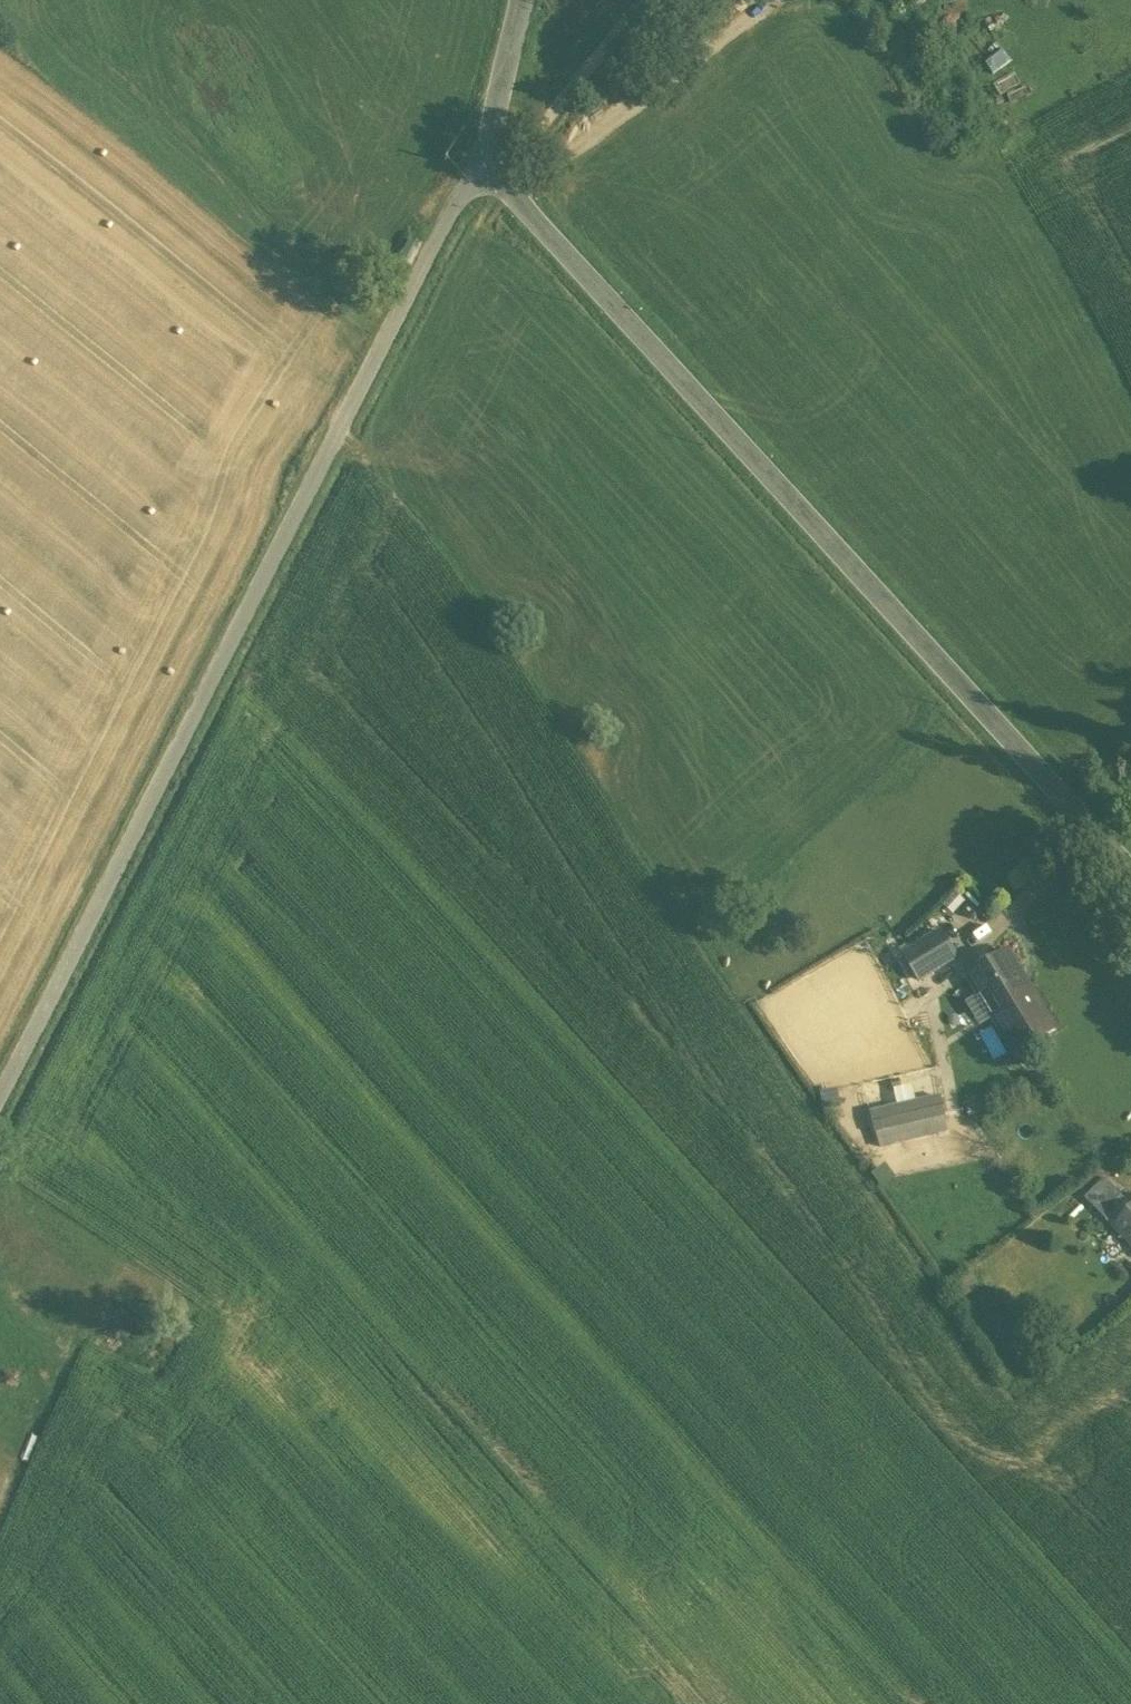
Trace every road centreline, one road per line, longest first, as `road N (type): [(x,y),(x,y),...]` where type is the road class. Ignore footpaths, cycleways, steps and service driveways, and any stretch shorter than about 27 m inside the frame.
road 1 (unclassified): [(495,137),(303,488),(0,1084)]
road 2 (tertiary): [(1130,863),(1007,740),(546,228),(506,181),(495,137)]
road 3 (tertiary): [(525,0),(495,137)]

